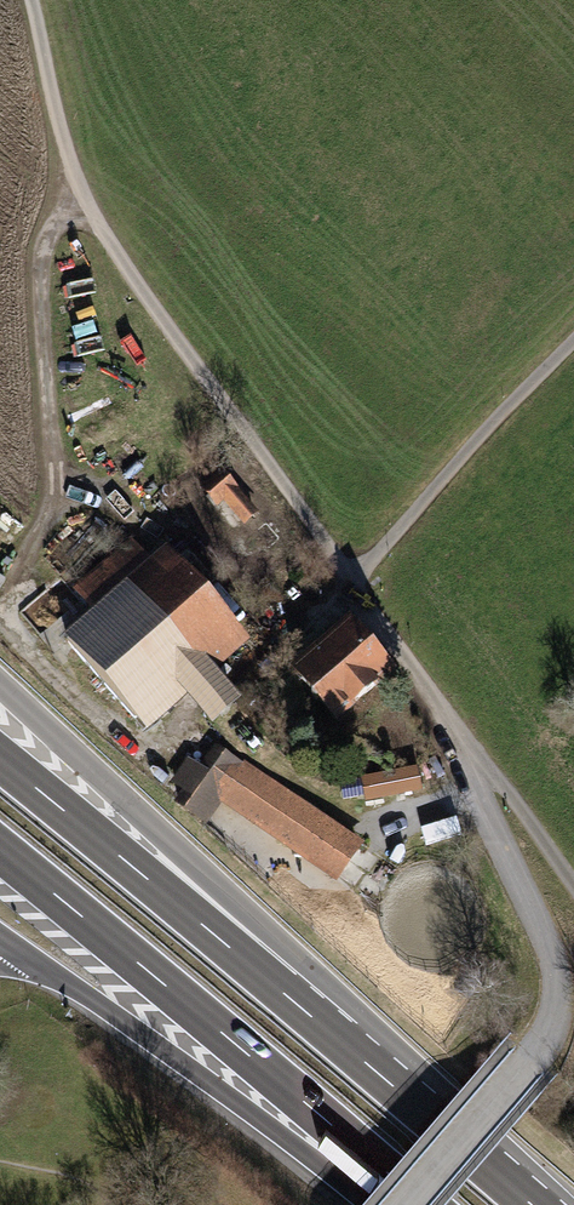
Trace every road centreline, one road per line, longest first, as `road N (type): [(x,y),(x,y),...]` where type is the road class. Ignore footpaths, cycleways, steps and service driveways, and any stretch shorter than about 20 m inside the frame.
road 1 (unclassified): [(358,572),(440,699),(561,978),(543,1058),(416,1204)]
road 2 (track): [(26,0),(60,122),(127,277),(358,572)]
road 3 (motorway): [(415,1101),(0,683)]
road 4 (motorway): [(0,851),(424,1204)]
road 5 (motorway): [(415,1101),(0,758)]
road 6 (motorway): [(7,944),(389,1204)]
road 7 (track): [(68,552),(46,306),(53,227),(77,161)]
road 8 (track): [(573,354),(358,572)]
road 9 (track): [(440,699),(573,881)]
road 10 (motorway): [(533,1204),(415,1101)]

